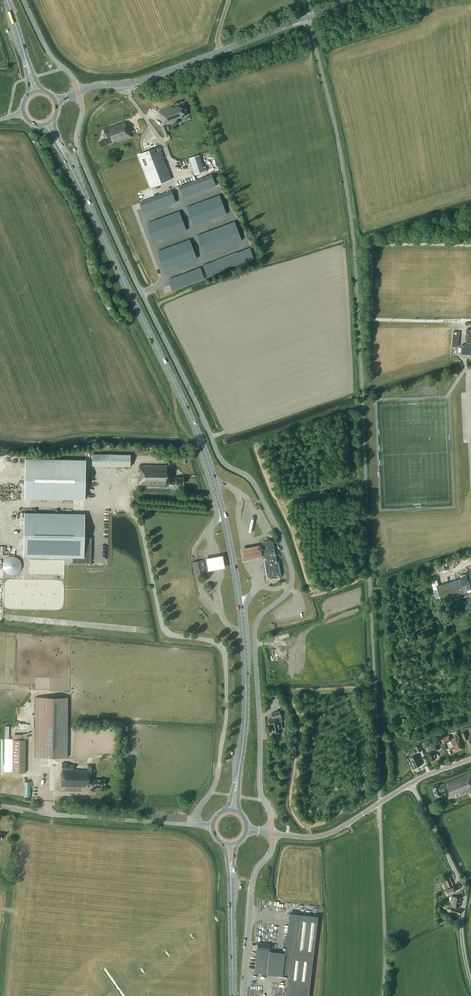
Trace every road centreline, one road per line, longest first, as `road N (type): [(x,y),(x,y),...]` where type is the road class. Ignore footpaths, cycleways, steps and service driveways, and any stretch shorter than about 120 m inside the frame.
road 1 (unclassified): [(272,833),(260,788),(255,631),(289,588),(292,570),(253,481),(217,454),(125,258),(79,151),(78,92)]
road 2 (primary): [(215,483),(70,166)]
road 3 (tertiary): [(78,92),(137,82),(356,0)]
road 4 (unclassified): [(470,981),(464,890),(417,794)]
road 5 (unclassified): [(196,824),(0,805)]
road 6 (unclassified): [(244,995),(253,881),(271,850),(272,833)]
road 7 (tertiary): [(272,833),(330,833),(411,783)]
road 8 (track): [(144,630),(0,616)]
road 9 (primary): [(240,765),(243,633)]
road 10 (primary): [(242,620),(219,499)]

